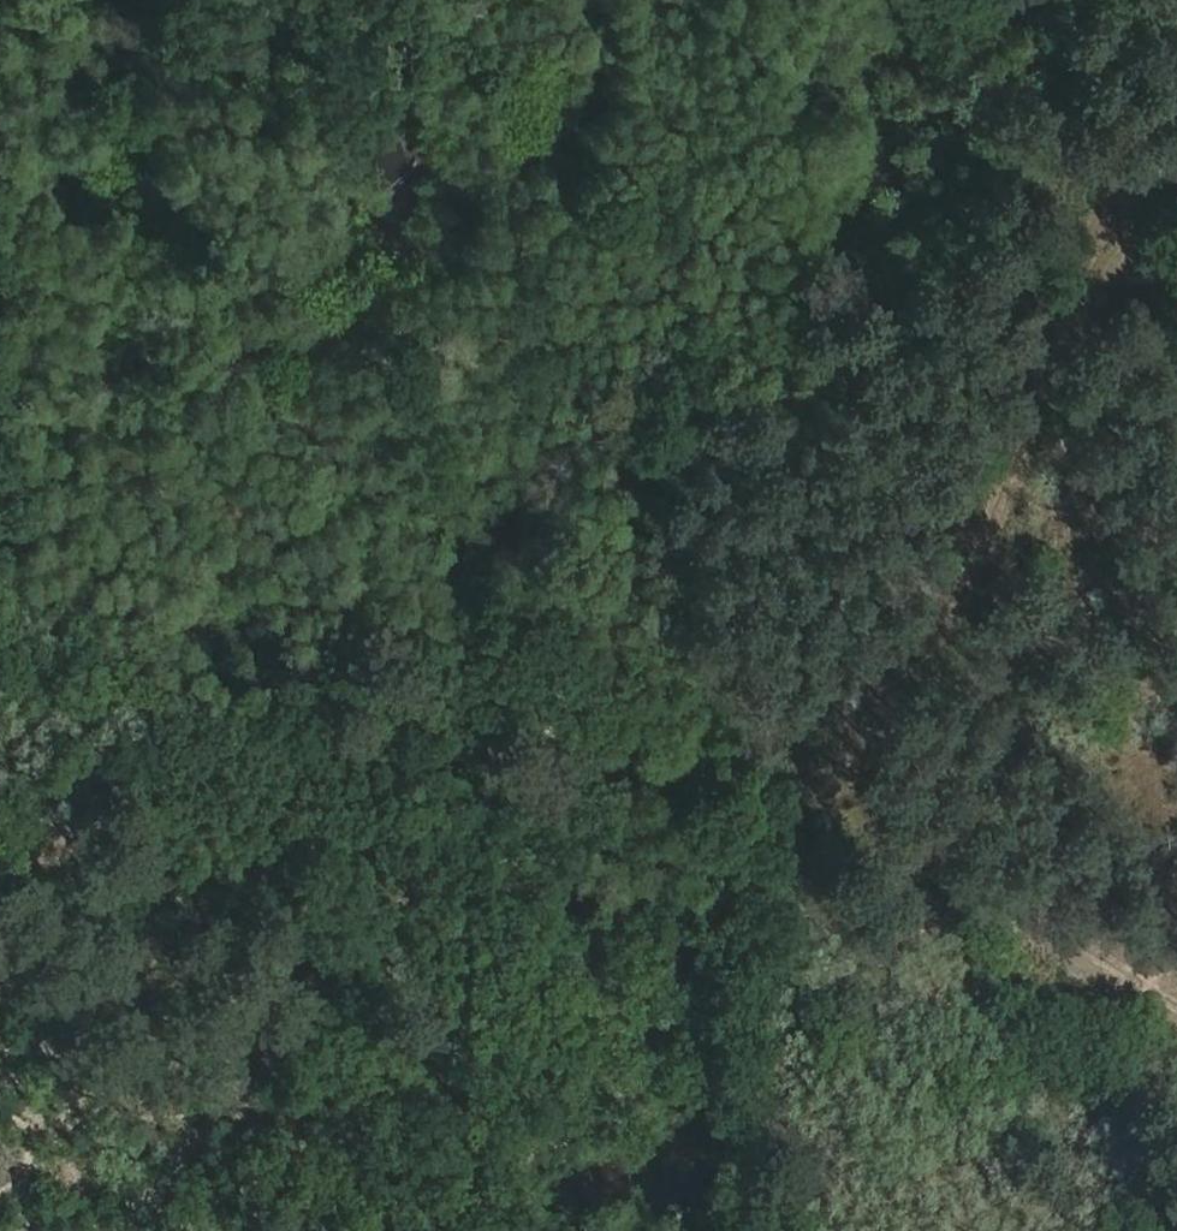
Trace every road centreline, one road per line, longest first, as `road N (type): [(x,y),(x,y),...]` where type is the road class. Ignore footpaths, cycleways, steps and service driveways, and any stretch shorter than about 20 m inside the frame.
road 1 (track): [(419,788),(681,771),(777,721),(894,629),(1020,403),(1089,246),(1176,136)]
road 2 (track): [(29,1230),(39,1105),(32,1052),(0,1009)]

